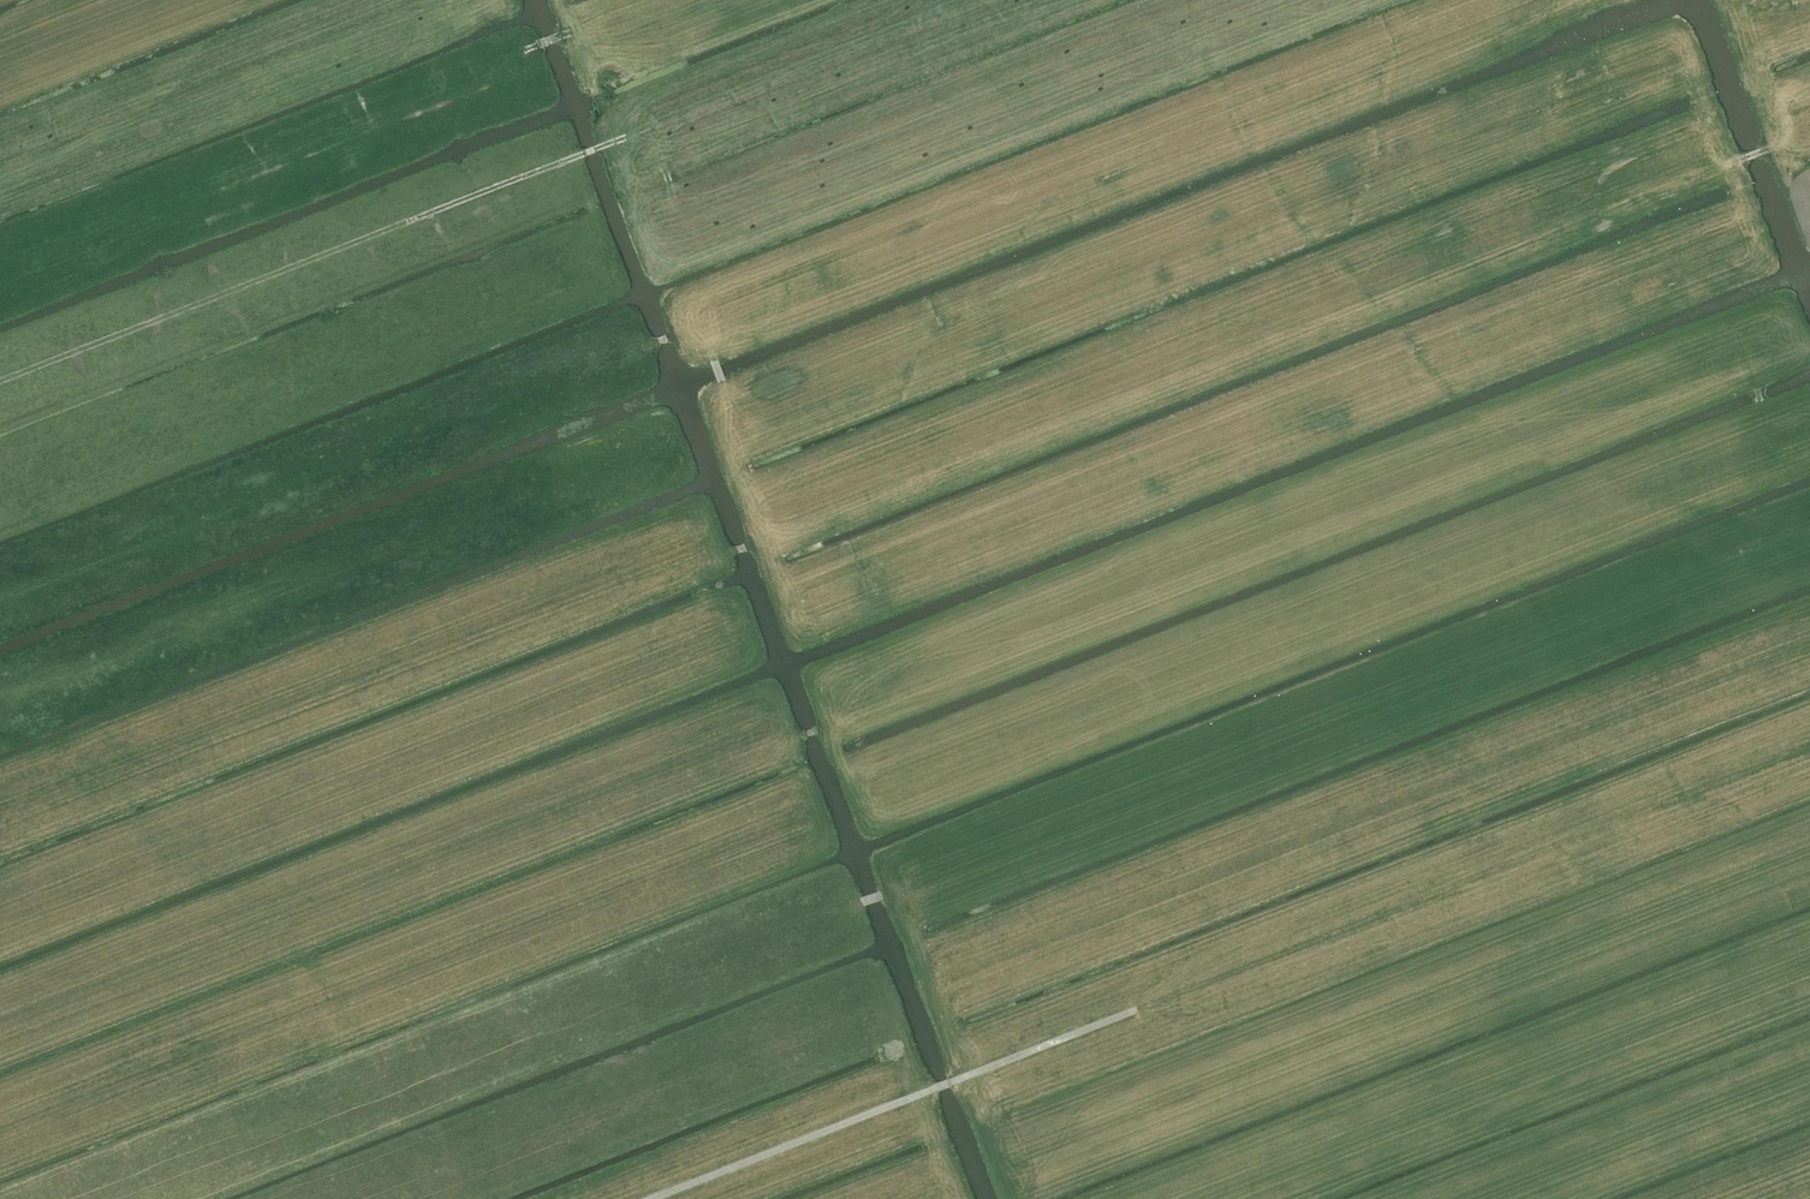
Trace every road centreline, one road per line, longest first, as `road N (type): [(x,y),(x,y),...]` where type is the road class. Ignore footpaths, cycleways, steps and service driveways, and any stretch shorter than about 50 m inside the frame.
road 1 (track): [(655,1198),(1809,747)]
road 2 (track): [(0,379),(632,136)]

